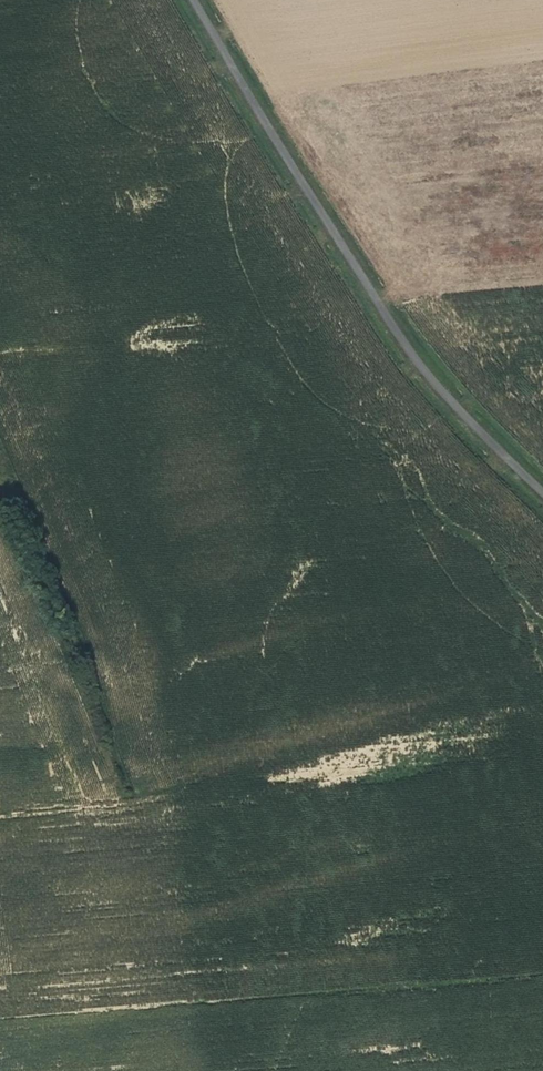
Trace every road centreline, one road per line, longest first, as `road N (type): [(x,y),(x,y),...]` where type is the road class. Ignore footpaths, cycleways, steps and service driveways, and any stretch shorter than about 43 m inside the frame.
road 1 (residential): [(542,491),(414,357),(193,0)]

